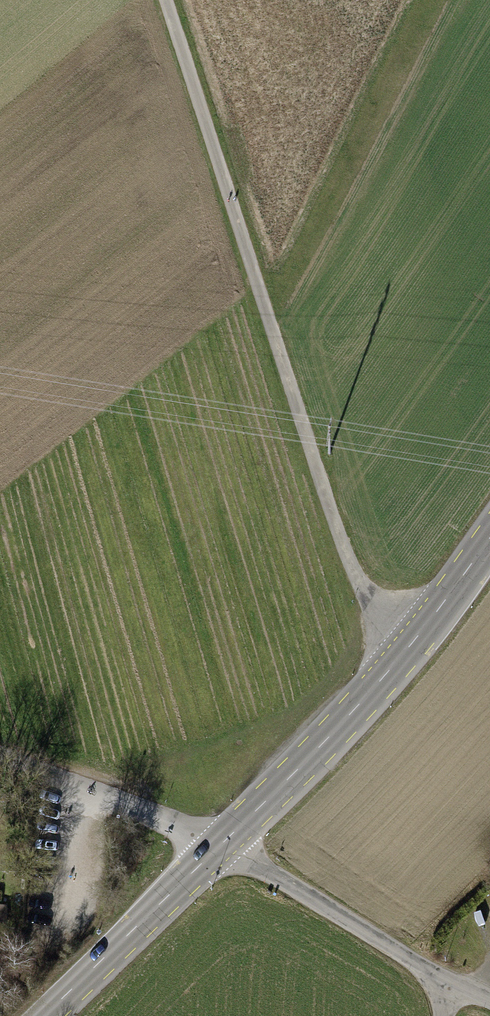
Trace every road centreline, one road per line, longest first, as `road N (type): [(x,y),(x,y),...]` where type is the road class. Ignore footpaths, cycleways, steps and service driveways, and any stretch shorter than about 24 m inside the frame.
road 1 (track): [(165,0),(345,564),(408,650)]
road 2 (secondary): [(489,541),(408,650),(222,844)]
road 3 (track): [(273,345),(451,0)]
road 4 (unclassified): [(222,844),(444,987),(489,1006)]
road 5 (secondary): [(222,844),(45,1015)]
road 6 (unclassified): [(0,760),(222,844)]

